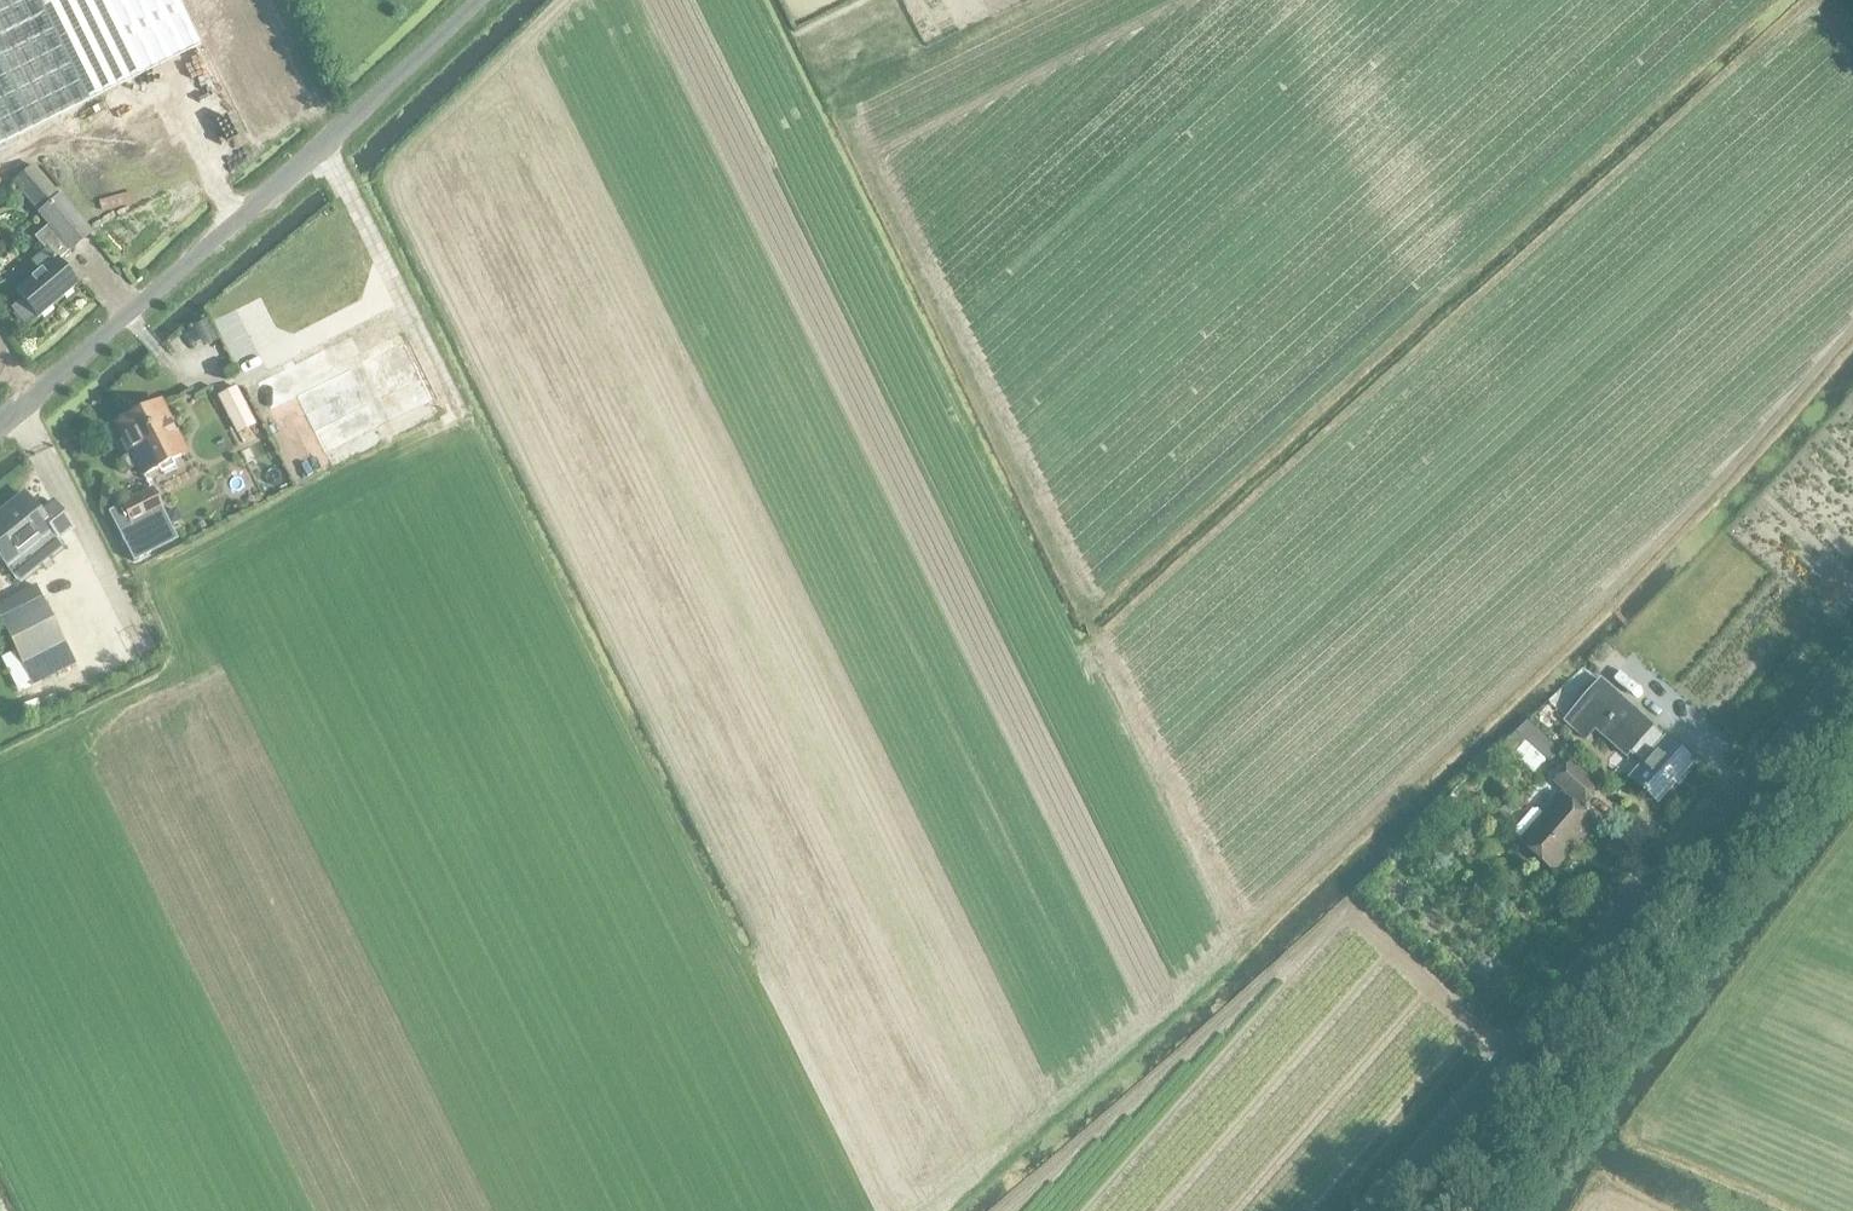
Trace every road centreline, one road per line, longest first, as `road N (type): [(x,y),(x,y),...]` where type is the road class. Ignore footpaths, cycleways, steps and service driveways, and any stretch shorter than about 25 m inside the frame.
road 1 (tertiary): [(1365,1210),(1852,652)]
road 2 (unclassified): [(0,421),(320,147),(475,0)]

